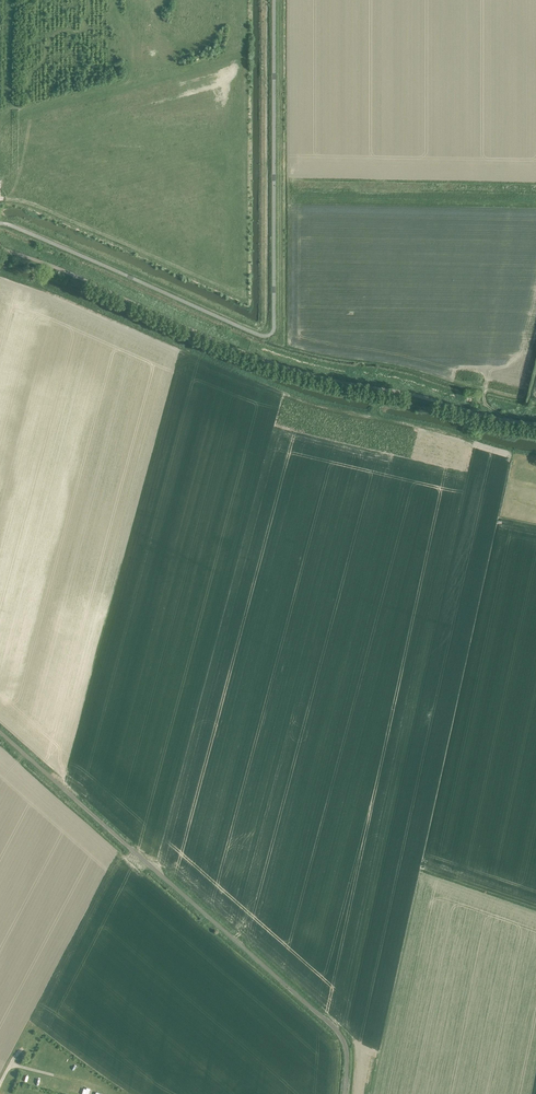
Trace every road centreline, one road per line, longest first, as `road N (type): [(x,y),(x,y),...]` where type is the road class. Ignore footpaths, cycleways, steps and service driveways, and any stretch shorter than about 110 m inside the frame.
road 1 (track): [(535,424),(260,359),(5,251)]
road 2 (track): [(345,1093),(347,1051),(336,1030),(0,733)]

